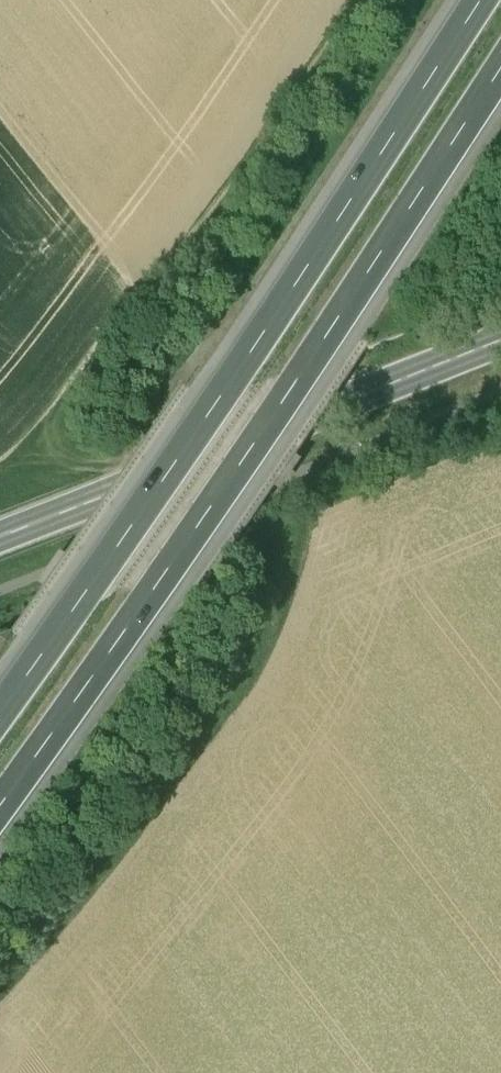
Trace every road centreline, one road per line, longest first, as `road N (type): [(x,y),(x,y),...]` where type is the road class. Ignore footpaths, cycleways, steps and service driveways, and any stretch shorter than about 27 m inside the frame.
road 1 (motorway): [(0,795),(371,275),(500,76)]
road 2 (motorway): [(482,0),(0,714)]
road 3 (track): [(0,996),(225,715),(261,654),(290,540),(285,515),(500,435)]
road 4 (track): [(0,480),(261,146),(355,0)]
road 5 (secondary): [(500,343),(0,535)]
road 6 (track): [(0,632),(285,515)]

